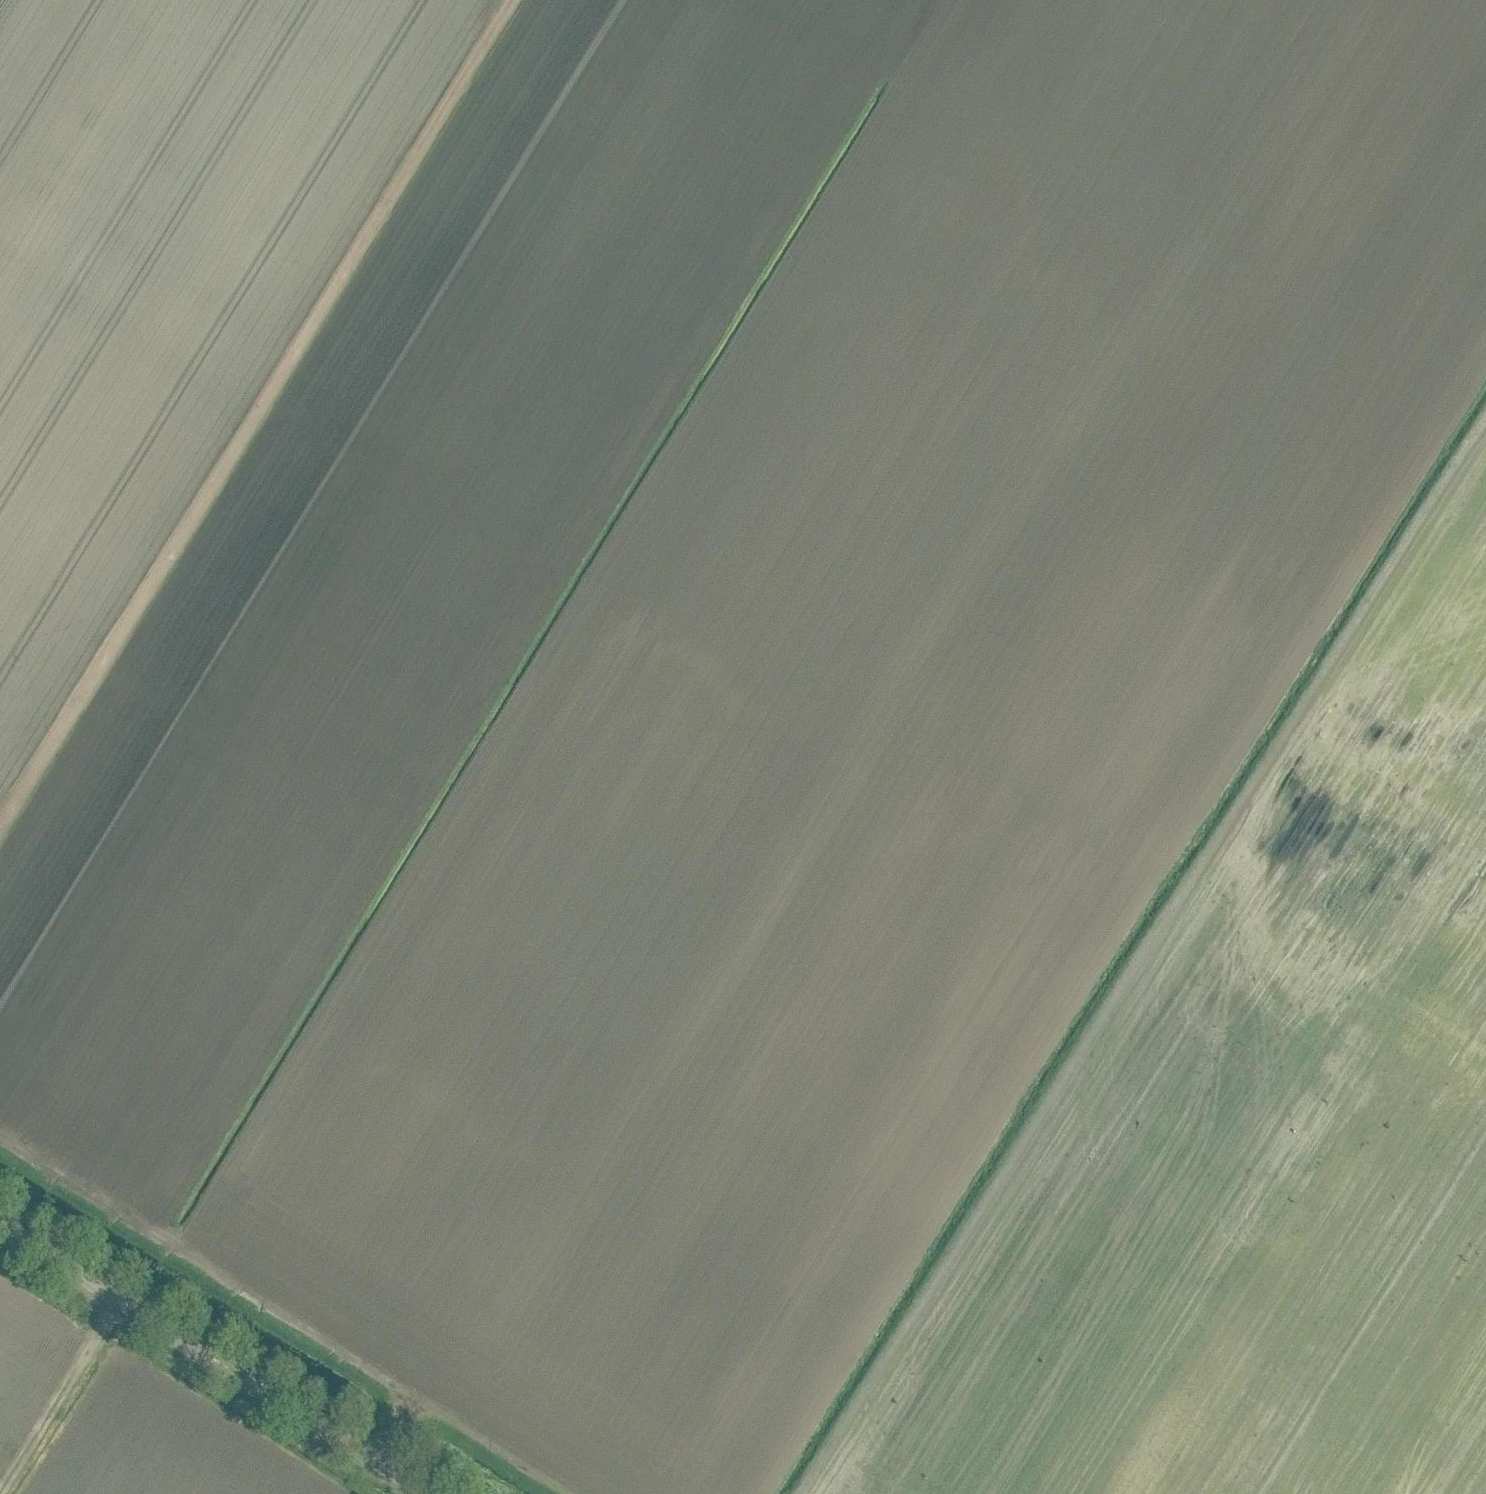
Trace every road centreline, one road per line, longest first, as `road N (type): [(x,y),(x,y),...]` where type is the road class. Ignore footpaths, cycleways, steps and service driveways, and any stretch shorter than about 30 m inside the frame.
road 1 (unclassified): [(421,1493),(0,1230)]

